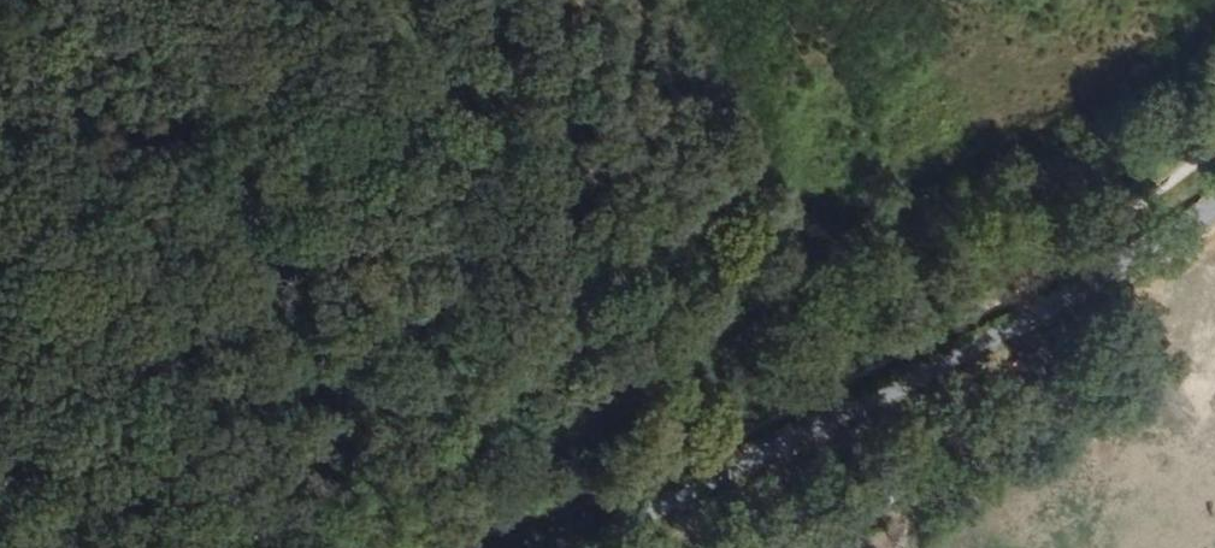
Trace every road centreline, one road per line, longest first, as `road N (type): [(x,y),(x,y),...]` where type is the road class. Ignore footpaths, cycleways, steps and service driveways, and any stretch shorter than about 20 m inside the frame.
road 1 (track): [(1214,156),(1004,299),(763,422),(472,547)]
road 2 (track): [(1214,208),(1073,301),(567,547)]

